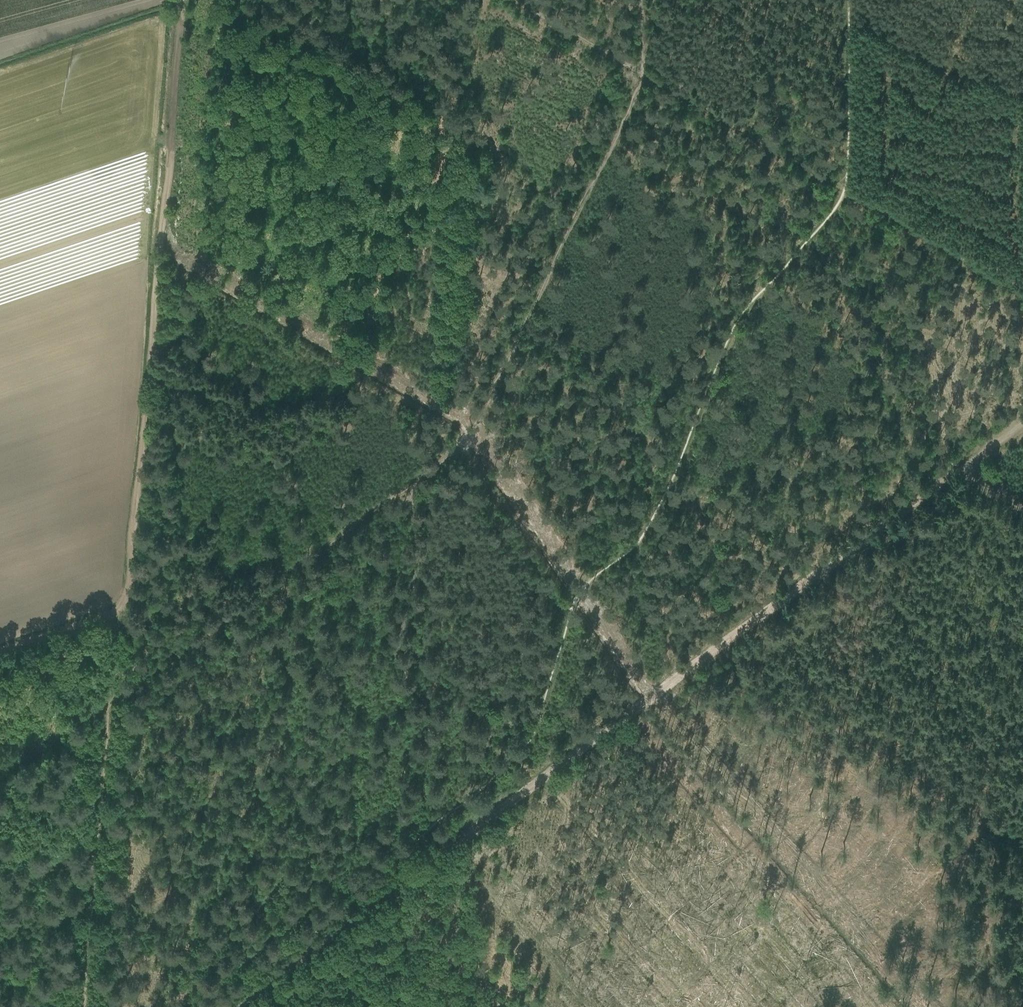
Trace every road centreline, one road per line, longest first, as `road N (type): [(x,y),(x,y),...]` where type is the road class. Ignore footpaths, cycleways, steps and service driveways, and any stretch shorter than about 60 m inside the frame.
road 1 (track): [(1022,423),(240,1006)]
road 2 (track): [(120,608),(178,0)]
road 3 (track): [(845,189),(649,74)]
road 4 (track): [(1022,295),(845,189)]
road 5 (track): [(107,691),(91,862)]
road 6 (track): [(91,862),(73,1006)]
road 7 (track): [(120,608),(0,648)]

